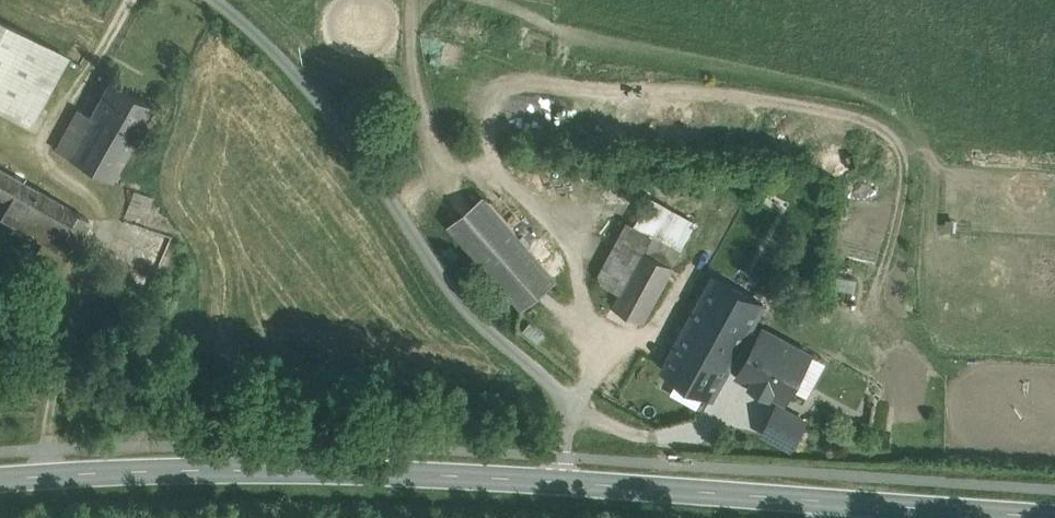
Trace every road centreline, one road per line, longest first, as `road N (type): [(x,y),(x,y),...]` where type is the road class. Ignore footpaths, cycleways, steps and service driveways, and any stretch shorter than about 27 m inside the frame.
road 1 (tertiary): [(0,481),(285,472),(1054,517)]
road 2 (track): [(217,0),(267,40),(338,121),(462,306),(568,408),(561,485)]

